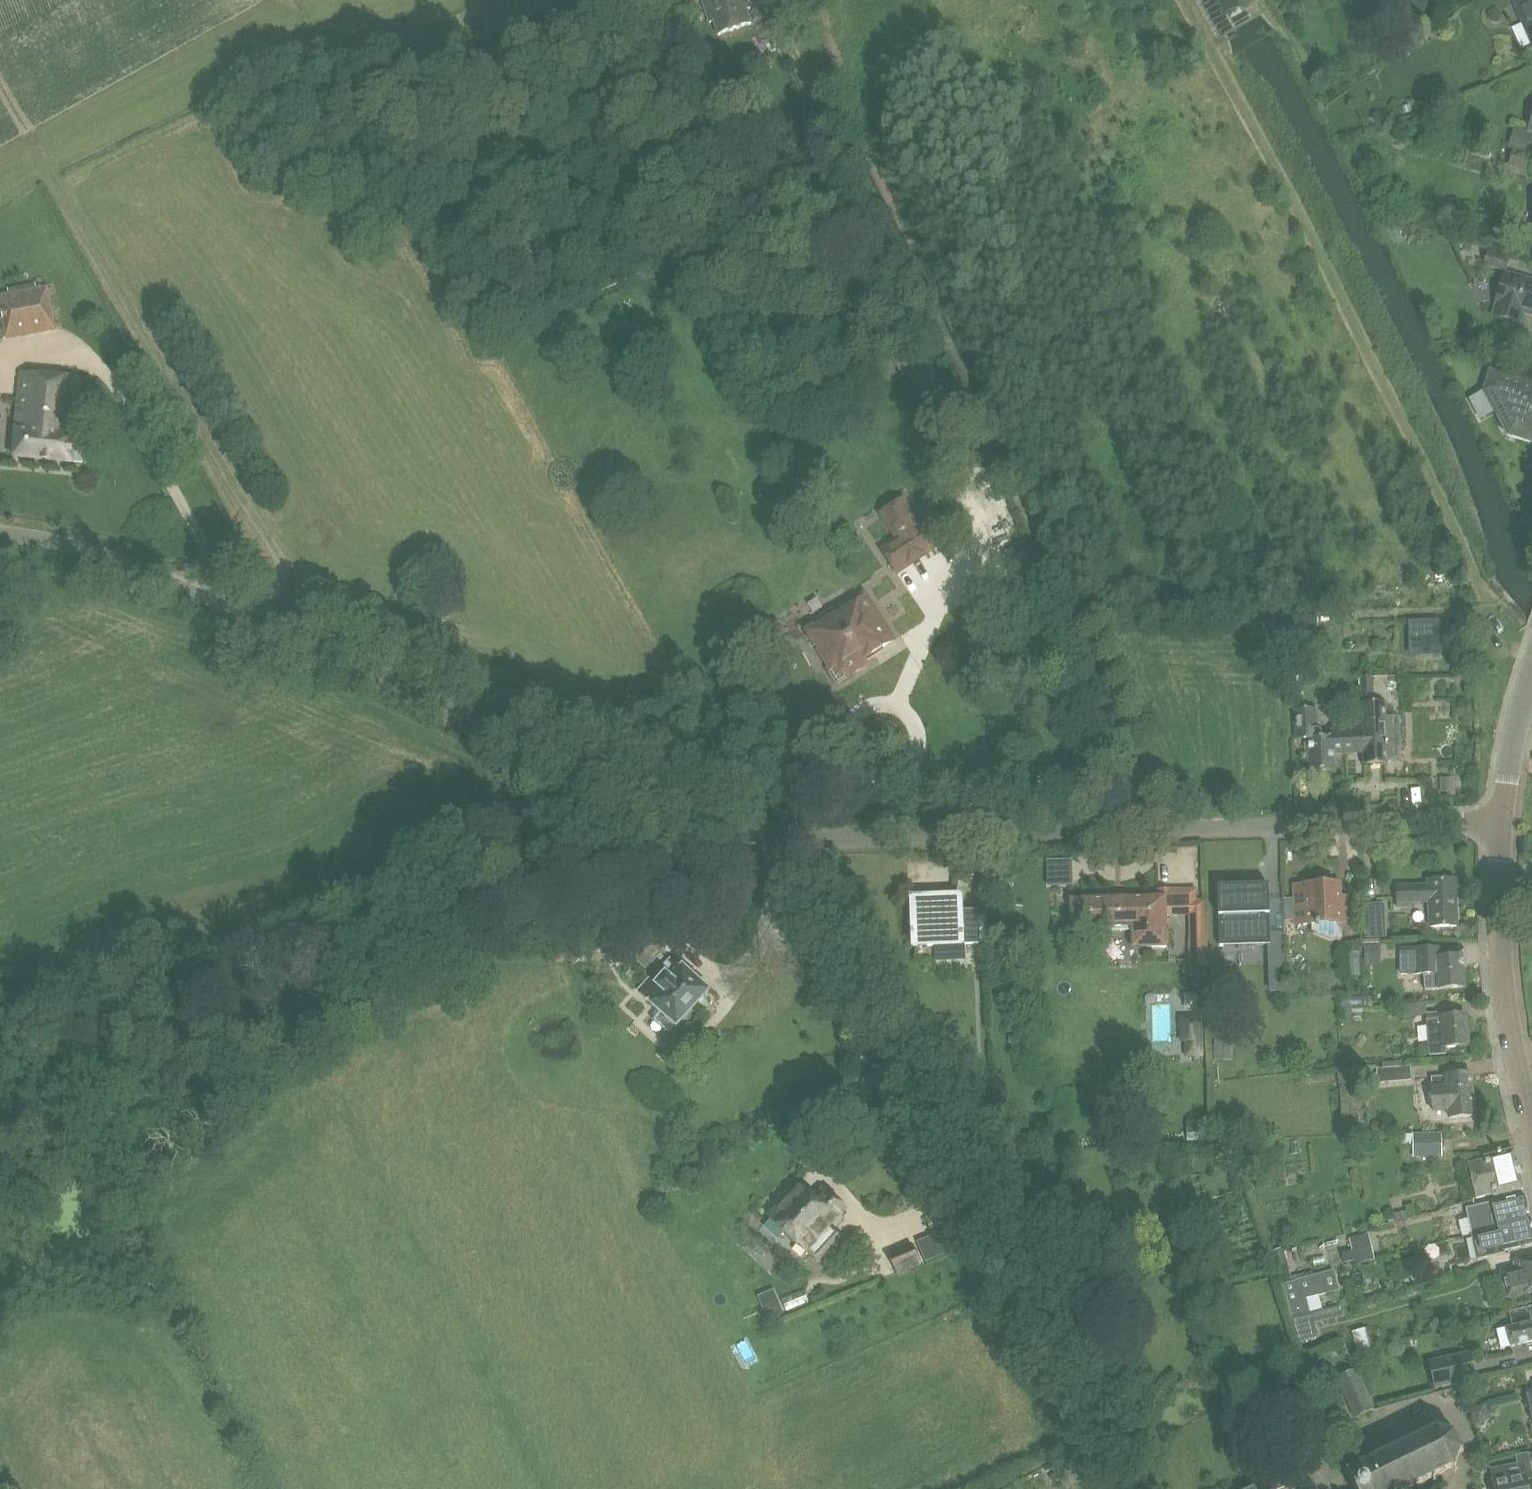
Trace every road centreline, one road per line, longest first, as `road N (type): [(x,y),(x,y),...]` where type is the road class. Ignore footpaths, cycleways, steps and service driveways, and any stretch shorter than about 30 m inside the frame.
road 1 (unclassified): [(771,839),(733,831),(98,551),(0,533)]
road 2 (track): [(1140,1488),(771,839)]
road 3 (unclassified): [(771,839),(1498,822)]
road 4 (tertiary): [(1531,1128),(1503,1006),(1498,822)]
road 5 (residential): [(1460,1488),(1468,1446),(1449,1404),(1311,1450),(1327,1488)]
road 6 (tertiary): [(1498,822),(1531,674)]

